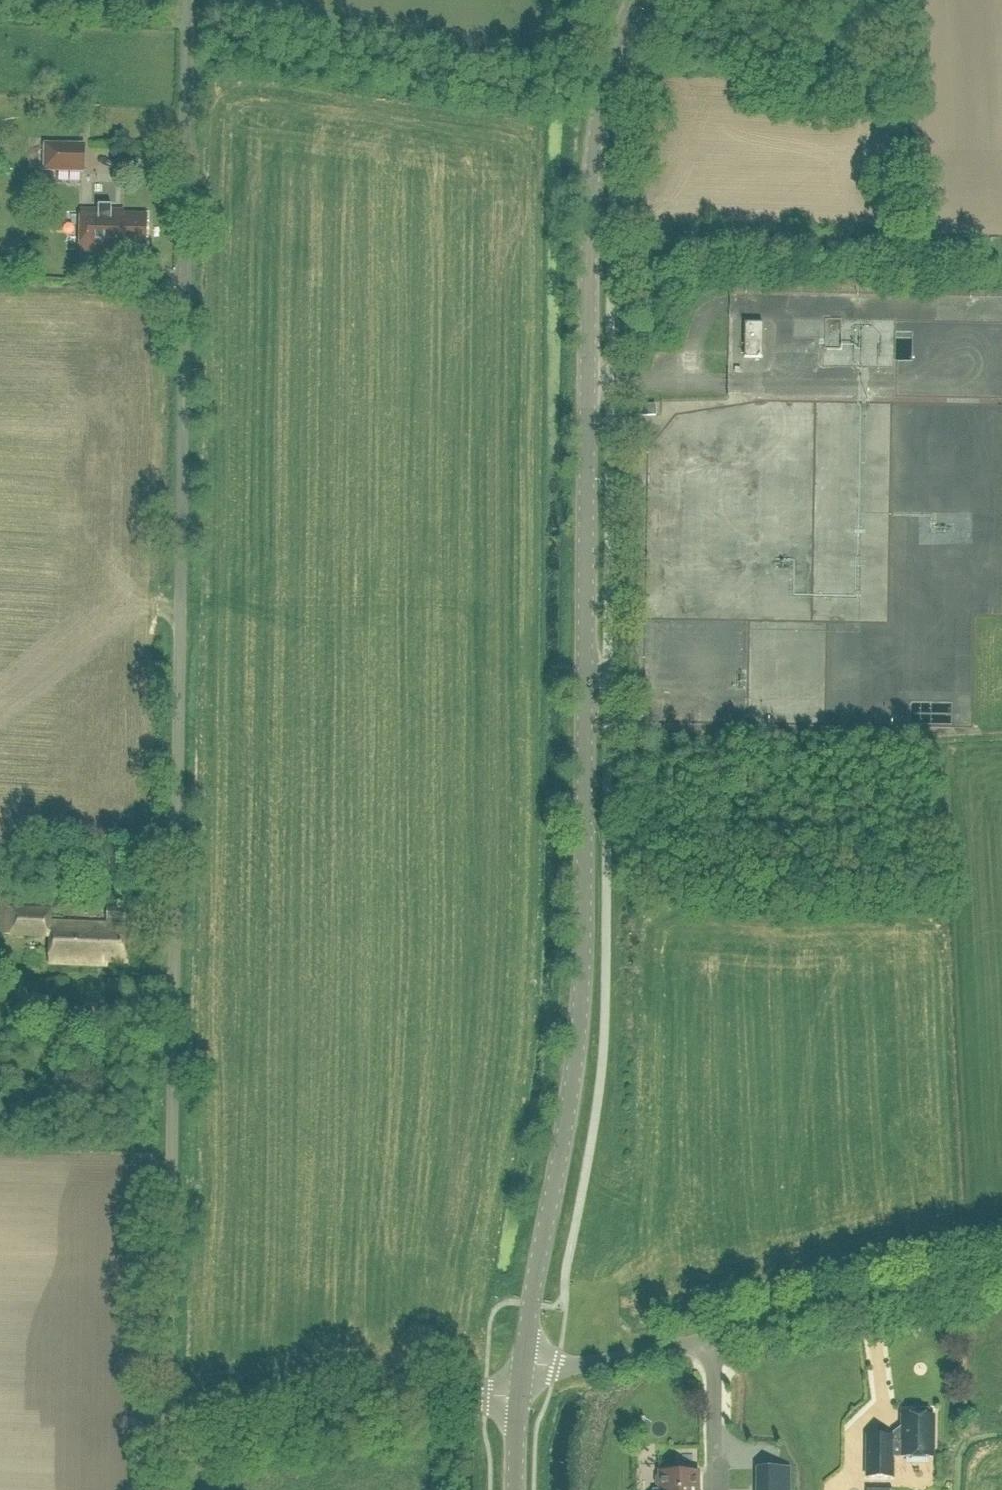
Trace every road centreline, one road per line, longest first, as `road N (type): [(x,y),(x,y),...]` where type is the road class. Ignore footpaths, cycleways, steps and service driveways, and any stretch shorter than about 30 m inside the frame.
road 1 (unclassified): [(167,1459),(188,0)]
road 2 (tertiary): [(522,1380),(581,1011),(590,176),(608,77),(633,0)]
road 3 (unclassified): [(522,1380),(1001,1267)]
road 4 (unclassified): [(167,1459),(522,1380)]

